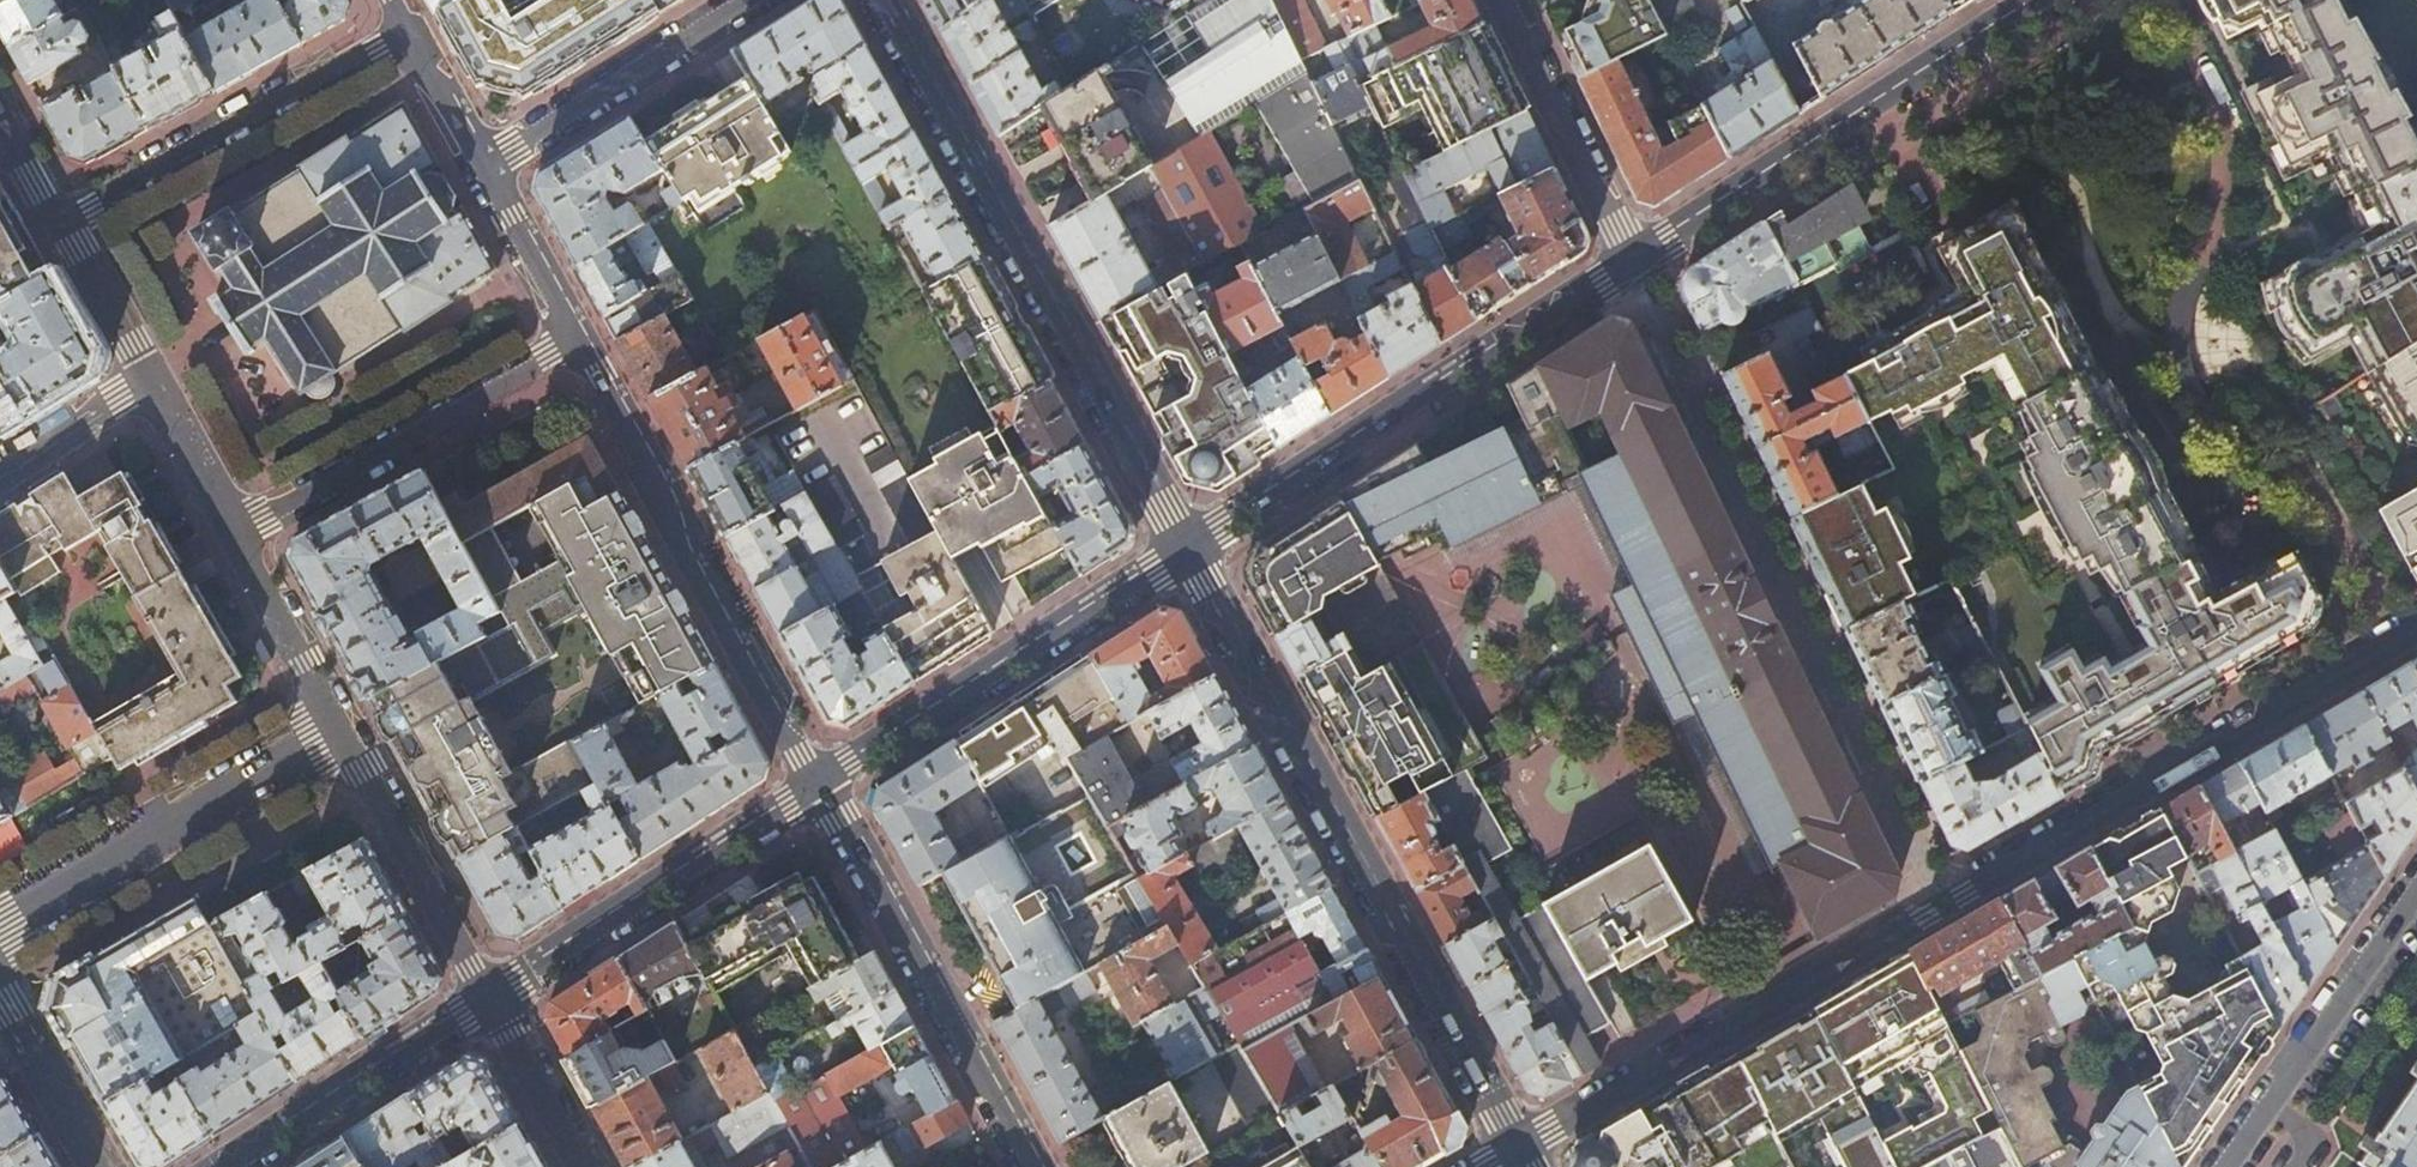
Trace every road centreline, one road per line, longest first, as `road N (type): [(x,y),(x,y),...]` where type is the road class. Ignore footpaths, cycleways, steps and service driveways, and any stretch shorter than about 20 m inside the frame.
road 1 (residential): [(1521,1152),(2416,622)]
road 2 (residential): [(1189,551),(1521,1152)]
road 3 (residential): [(880,0),(1189,551)]
road 4 (residential): [(1636,262),(1189,551)]
road 5 (residential): [(820,787),(570,338)]
road 6 (residential): [(2035,0),(1636,262)]
road 7 (residential): [(1189,551),(820,787)]
road 8 (residential): [(1031,1166),(820,787)]
road 9 (residential): [(343,737),(0,935)]
road 10 (residential): [(820,787),(491,1003)]
road 11 (residential): [(228,526),(570,338)]
road 12 (residential): [(397,35),(57,219)]
road 13 (residential): [(478,178),(758,0)]
road 14 (residential): [(2228,1166),(2416,894)]
road 15 (residential): [(343,737),(491,1003)]
road 16 (residential): [(491,1003),(237,1166)]
road 17 (residential): [(1507,0),(1636,262)]
road 18 (residential): [(228,526),(343,737)]
road 19 (residential): [(57,219),(153,389)]
road 20 (residential): [(98,1166),(0,999)]
road 21 (residential): [(491,1003),(584,1166)]
road 22 (residential): [(570,338),(478,178)]
road 23 (residential): [(0,483),(153,389)]
road 24 (residential): [(478,178),(397,35)]
road 25 (residential): [(153,389),(228,526)]

